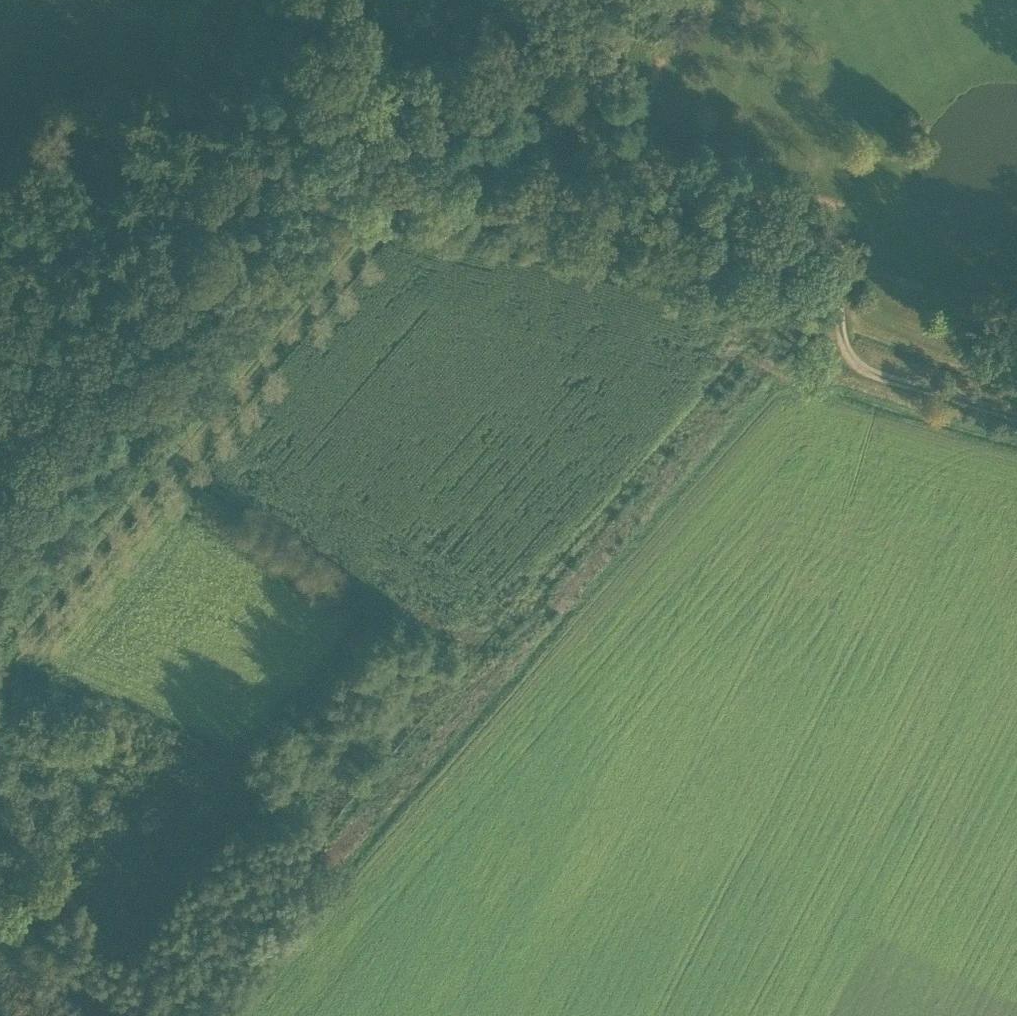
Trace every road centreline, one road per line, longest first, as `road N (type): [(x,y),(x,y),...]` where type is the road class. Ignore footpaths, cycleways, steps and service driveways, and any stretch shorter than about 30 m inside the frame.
road 1 (track): [(558,0),(361,246),(0,668)]
road 2 (track): [(633,0),(609,70),(608,115),(628,139),(701,179),(829,271),(839,300),(838,340),(853,362),(1016,416)]

